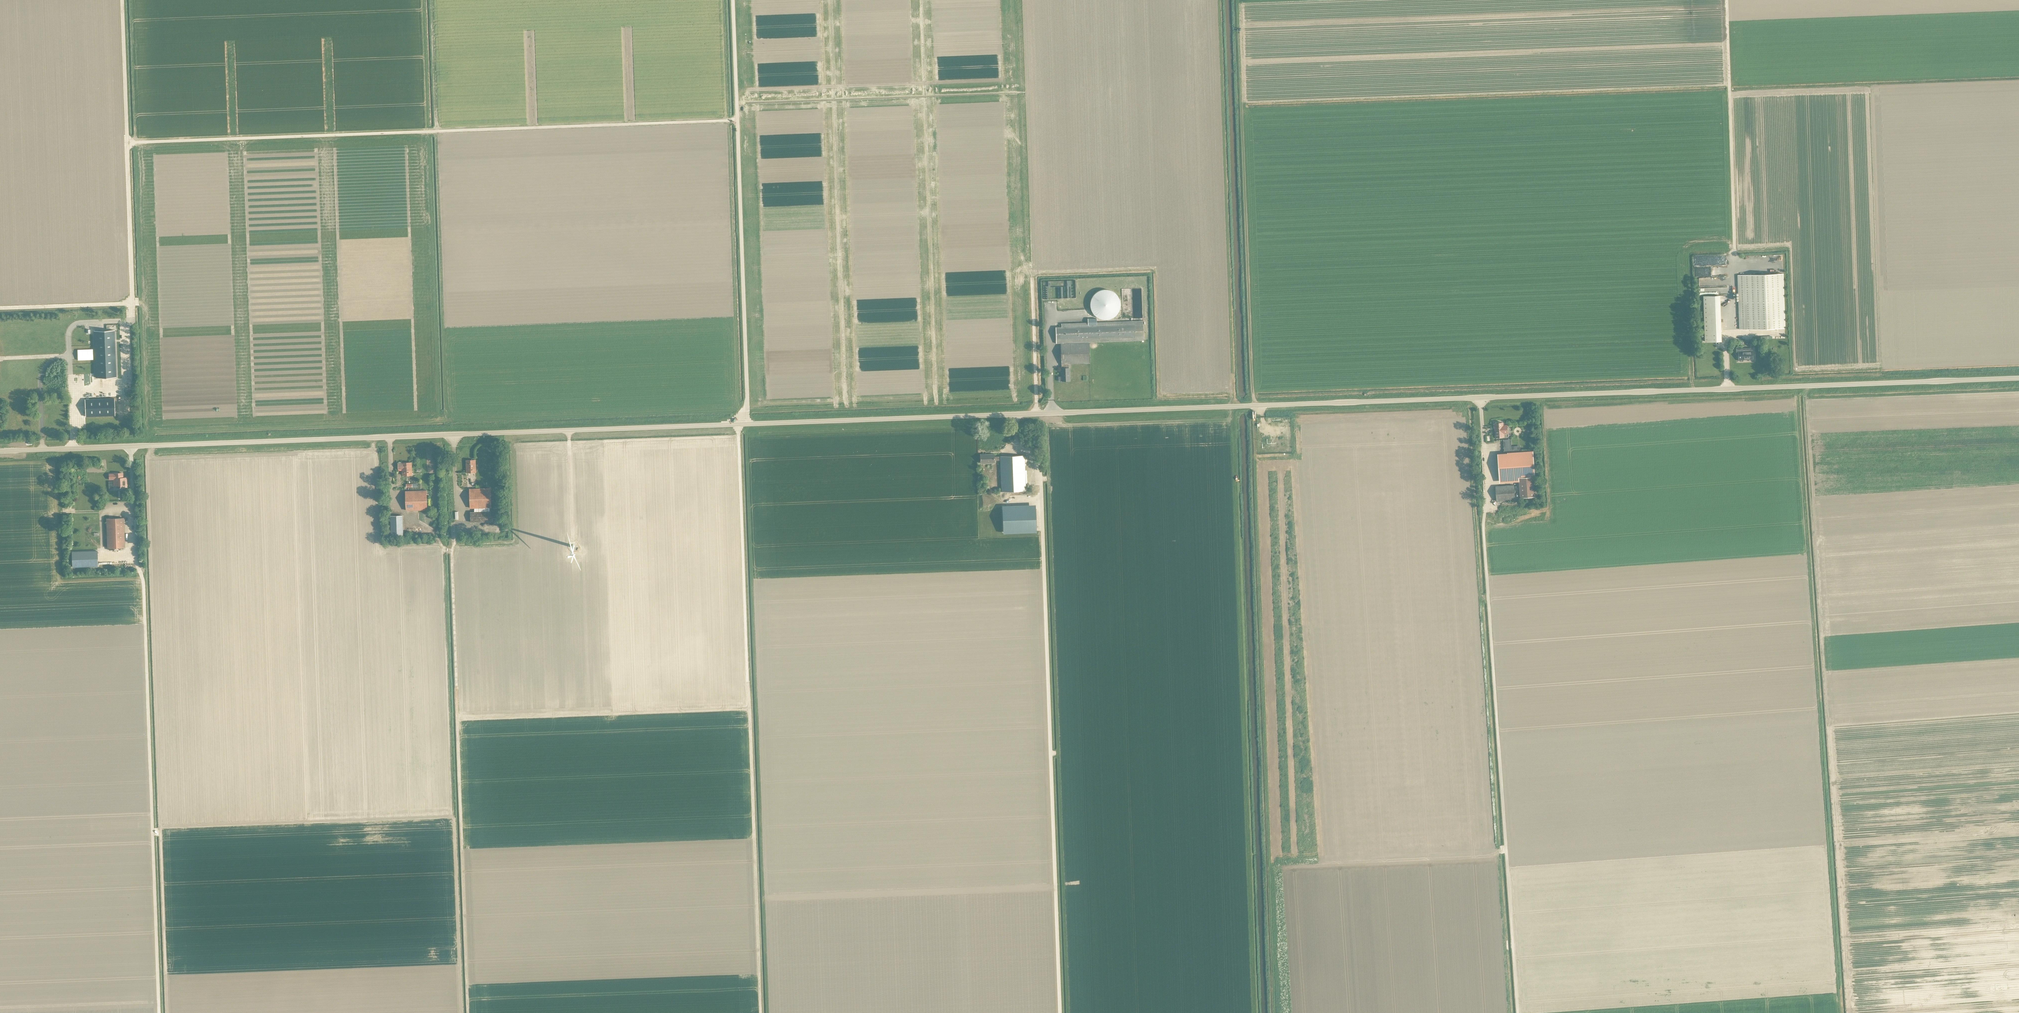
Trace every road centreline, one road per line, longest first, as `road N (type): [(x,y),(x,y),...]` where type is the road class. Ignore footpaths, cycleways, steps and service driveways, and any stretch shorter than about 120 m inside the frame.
road 1 (unclassified): [(0,452),(2018,378)]
road 2 (track): [(747,683),(732,0)]
road 3 (track): [(127,144),(737,121)]
road 4 (track): [(1041,487),(1060,1012)]
road 5 (track): [(0,308),(131,304),(122,0)]
road 6 (track): [(1254,406),(1237,0)]
road 7 (track): [(1032,278),(1037,414)]
road 8 (track): [(451,551),(456,687)]

